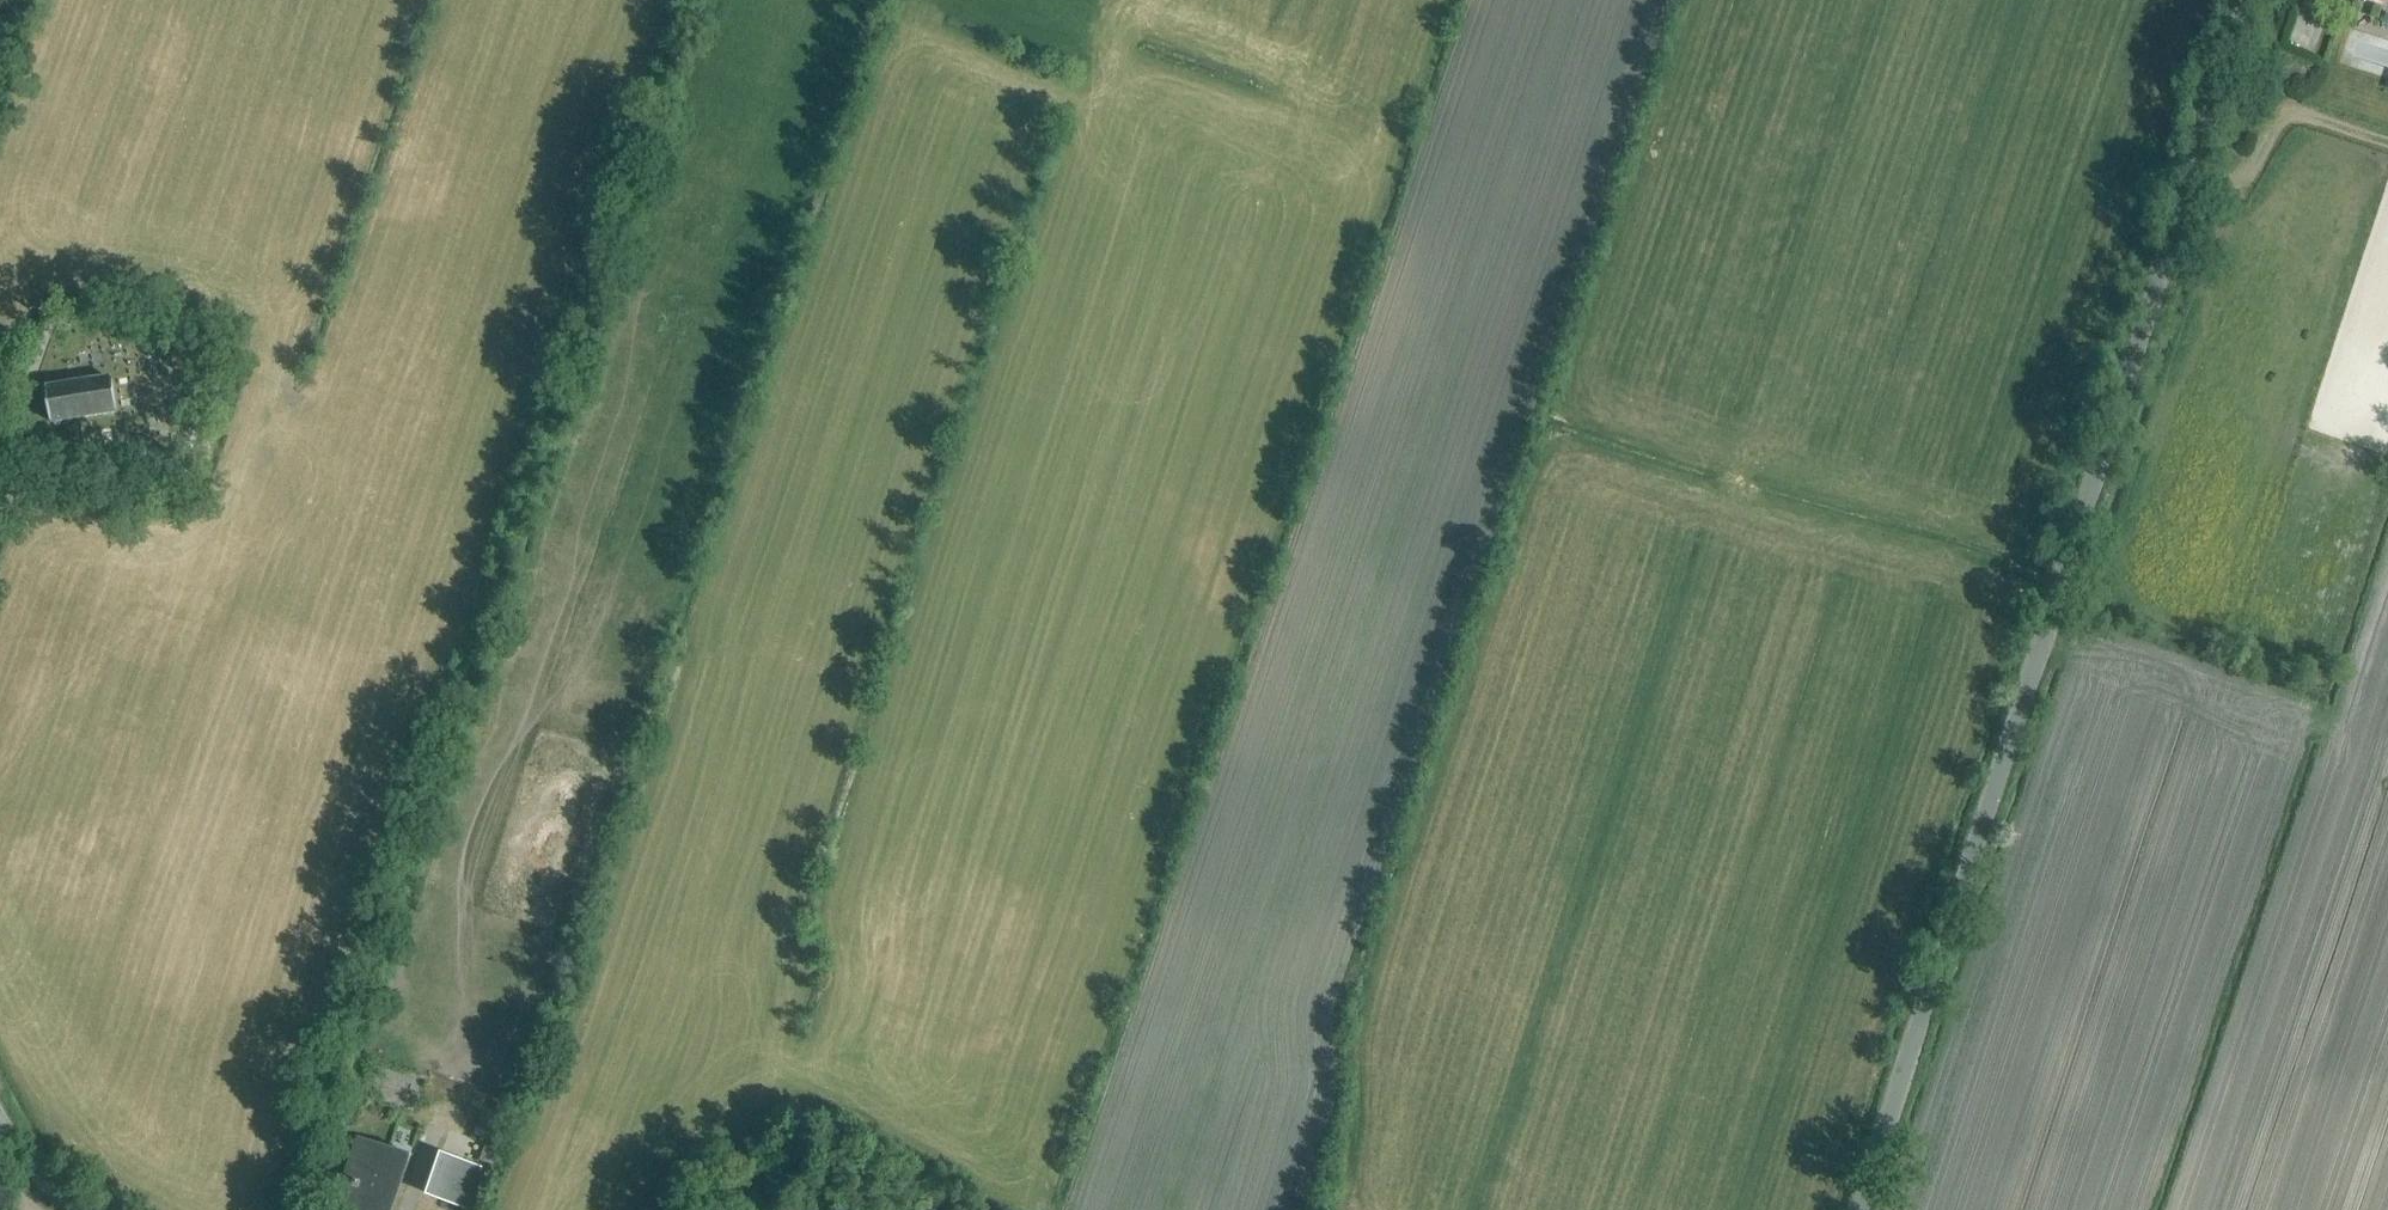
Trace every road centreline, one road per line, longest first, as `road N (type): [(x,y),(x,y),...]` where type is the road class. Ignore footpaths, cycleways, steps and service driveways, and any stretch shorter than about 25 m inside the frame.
road 1 (unclassified): [(1859,1209),(2253,0)]

